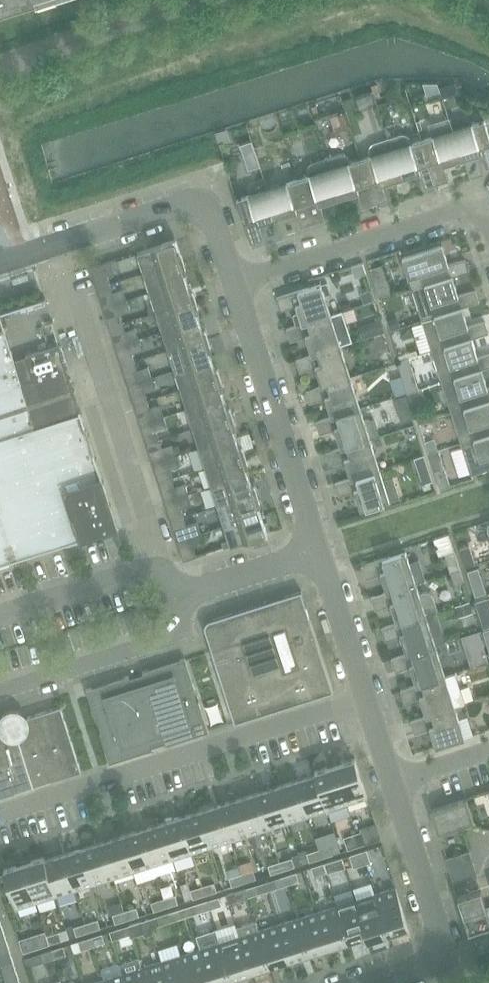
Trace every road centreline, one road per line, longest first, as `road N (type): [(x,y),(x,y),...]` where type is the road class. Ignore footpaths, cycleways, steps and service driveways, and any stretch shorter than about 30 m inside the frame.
road 1 (residential): [(0,816),(366,697)]
road 2 (residential): [(319,552),(234,282)]
road 3 (residential): [(488,224),(479,210),(463,210),(234,282)]
road 4 (residential): [(234,282),(213,219),(198,204),(21,253)]
road 5 (residential): [(365,982),(424,961),(436,943),(393,781)]
road 6 (residential): [(0,690),(162,638),(174,599)]
road 7 (residential): [(0,610),(134,567),(163,573),(174,599)]
road 8 (residential): [(174,599),(319,552)]
road 9 (residential): [(366,697),(319,552)]

